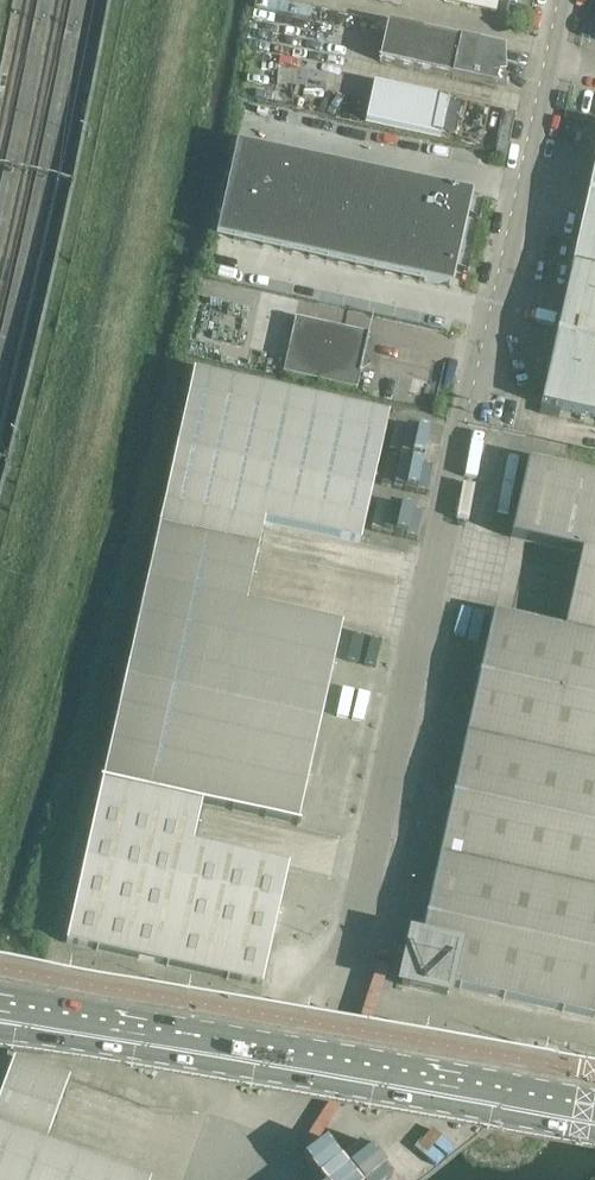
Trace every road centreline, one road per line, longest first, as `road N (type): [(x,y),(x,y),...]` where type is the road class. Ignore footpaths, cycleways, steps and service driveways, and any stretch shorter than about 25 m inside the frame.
road 1 (unclassified): [(373,930),(587,0)]
road 2 (primary): [(594,1123),(0,1020)]

